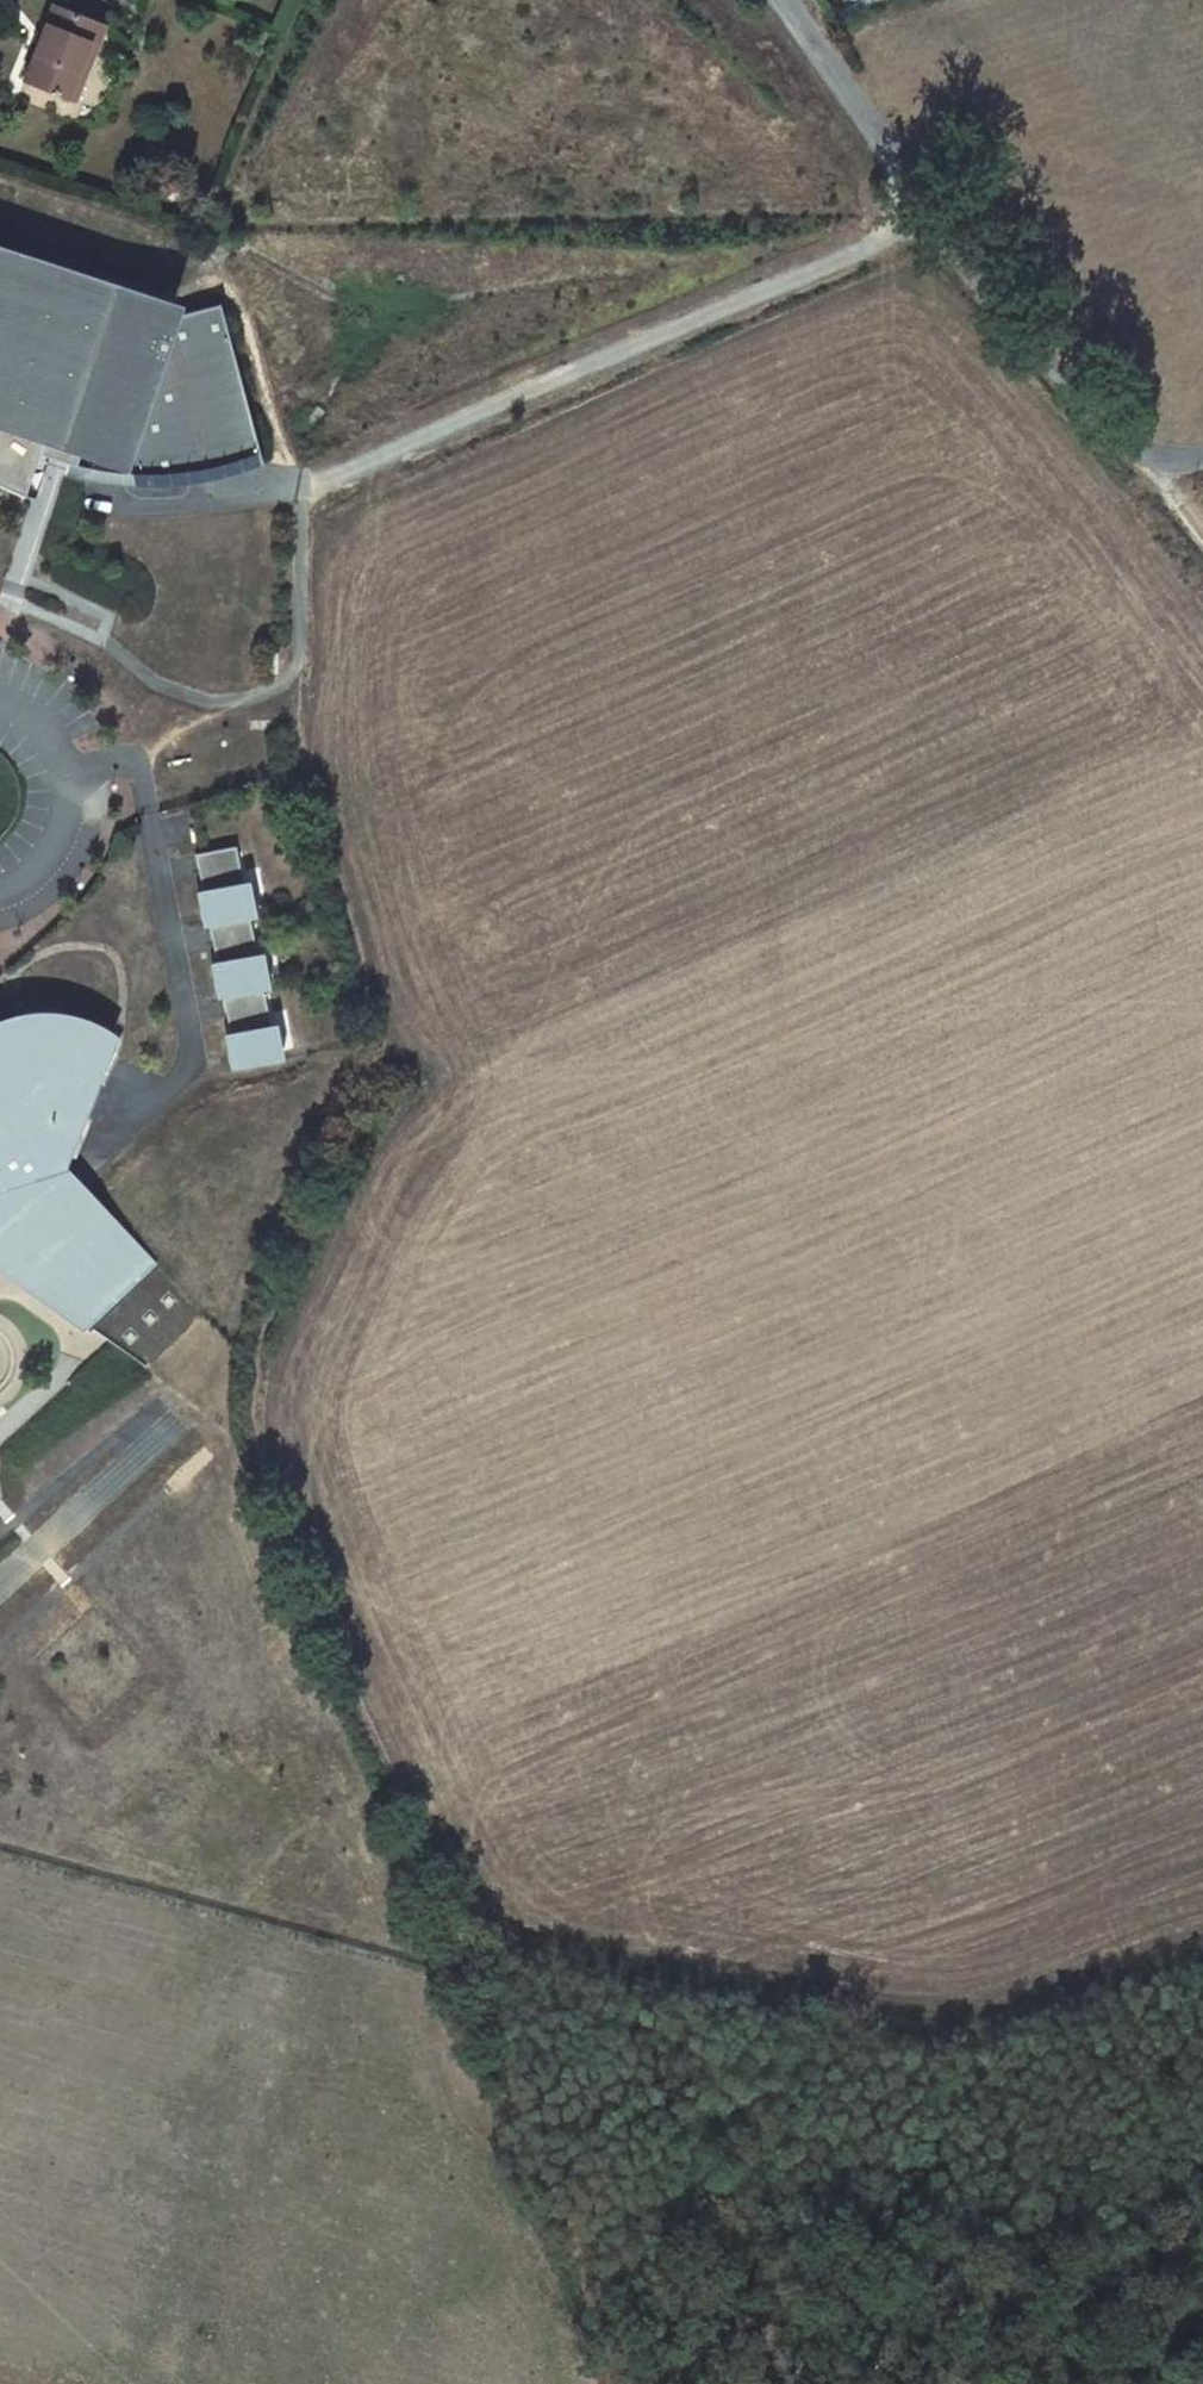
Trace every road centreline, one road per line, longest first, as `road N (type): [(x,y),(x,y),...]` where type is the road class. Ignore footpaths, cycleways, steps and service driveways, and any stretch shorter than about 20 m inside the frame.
road 1 (unclassified): [(789,0),(936,217),(1070,389),(1142,455),(1202,457)]

